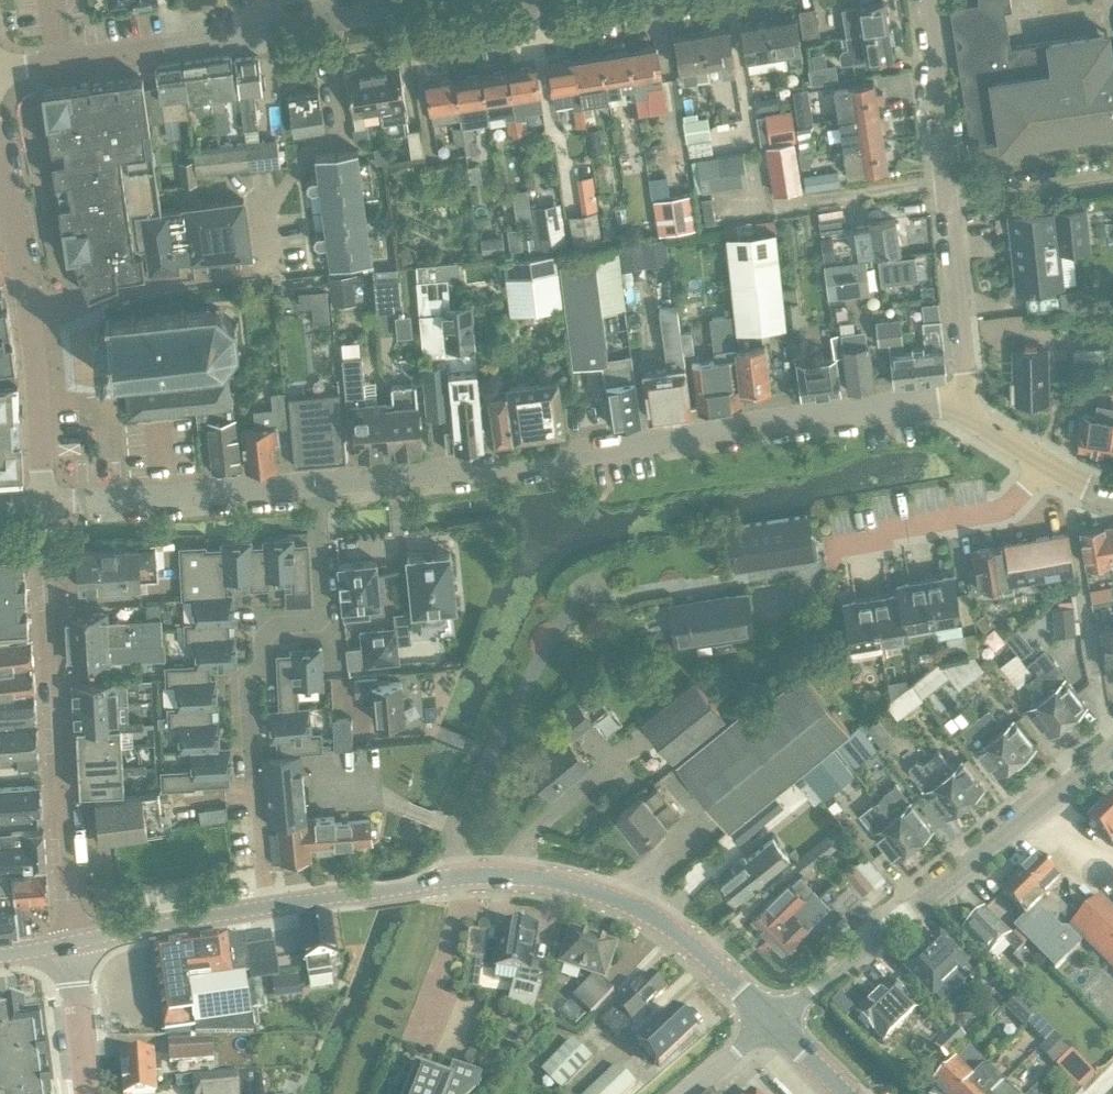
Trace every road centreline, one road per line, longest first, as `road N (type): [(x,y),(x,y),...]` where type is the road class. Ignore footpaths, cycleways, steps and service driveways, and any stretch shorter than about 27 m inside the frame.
road 1 (residential): [(314,484),(961,400)]
road 2 (residential): [(70,944),(43,500)]
road 3 (residential): [(772,1021),(1112,743)]
road 4 (tertiary): [(772,1021),(681,937),(631,906),(514,874),(422,884)]
road 5 (tertiary): [(70,944),(422,884)]
road 6 (residential): [(43,500),(37,357),(0,149)]
road 7 (residential): [(254,774),(248,681),(263,662),(263,640),(277,624),(321,620),(314,484)]
road 8 (residential): [(0,67),(317,24)]
road 9 (residential): [(317,24),(337,137),(307,157),(267,215),(274,278),(254,280)]
road 10 (residential): [(43,500),(314,484)]
road 11 (residential): [(961,400),(967,373),(947,197)]
road 12 (residential): [(947,197),(924,0)]
road 13 (residential): [(947,197),(1112,178)]
road 14 (residential): [(317,24),(476,0)]
road 15 (tertiary): [(89,1093),(70,944)]
road 16 (residential): [(961,400),(1069,479)]

